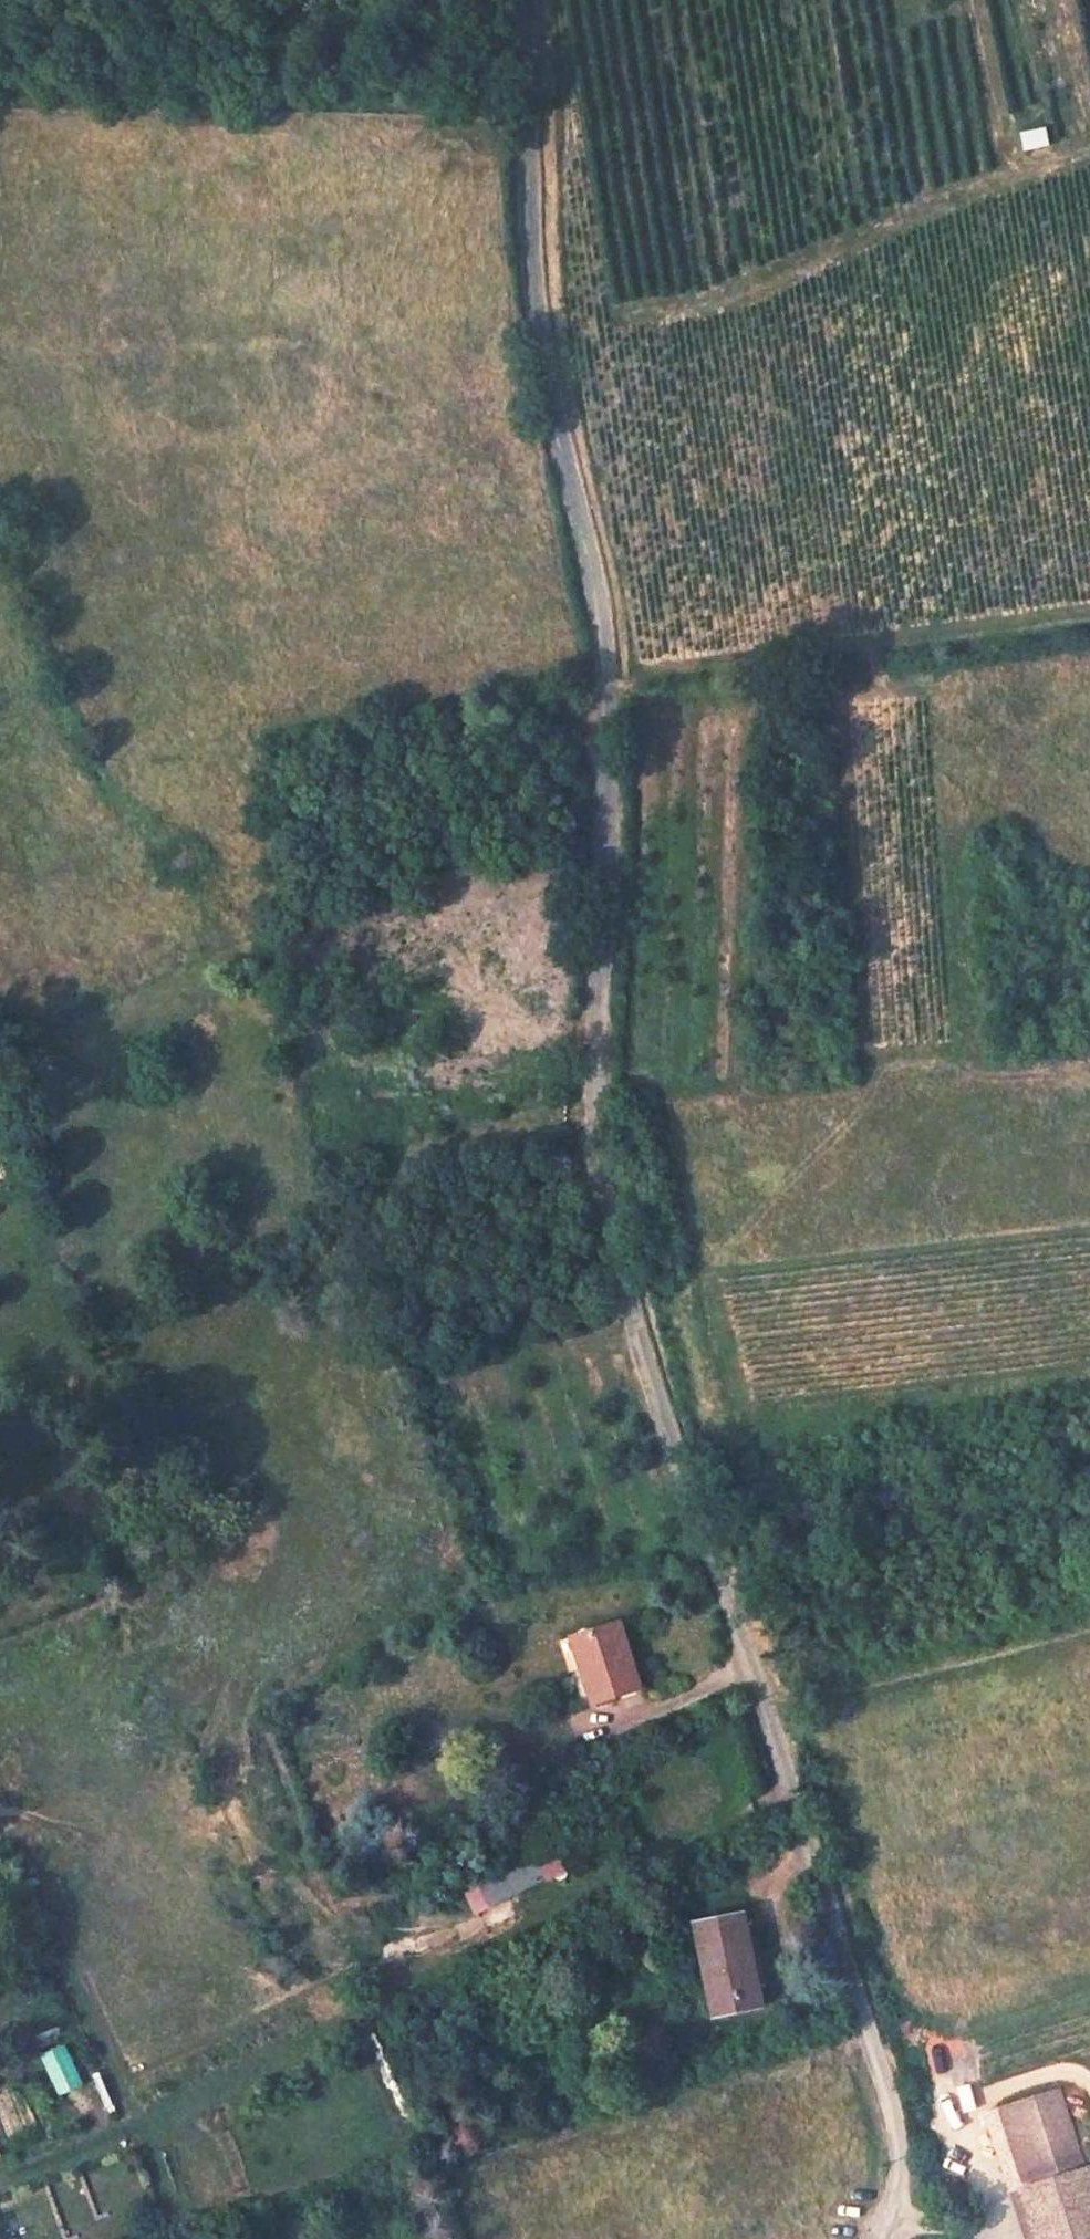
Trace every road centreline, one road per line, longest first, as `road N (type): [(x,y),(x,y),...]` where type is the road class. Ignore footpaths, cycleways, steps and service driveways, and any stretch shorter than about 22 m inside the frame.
road 1 (unclassified): [(874,2238),(889,2215),(899,2165),(895,2129),(601,1194),(594,1080),(604,634),(537,293),(530,0)]
road 2 (track): [(866,2028),(412,2184),(432,2238)]

